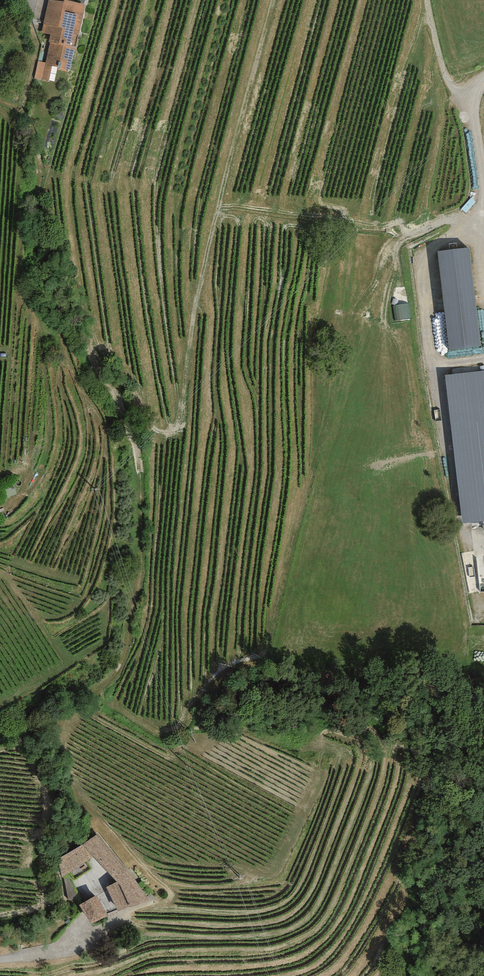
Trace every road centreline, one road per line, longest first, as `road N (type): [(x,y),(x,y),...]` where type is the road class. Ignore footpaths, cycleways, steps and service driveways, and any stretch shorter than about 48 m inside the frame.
road 1 (track): [(483,80),(462,93),(477,226)]

